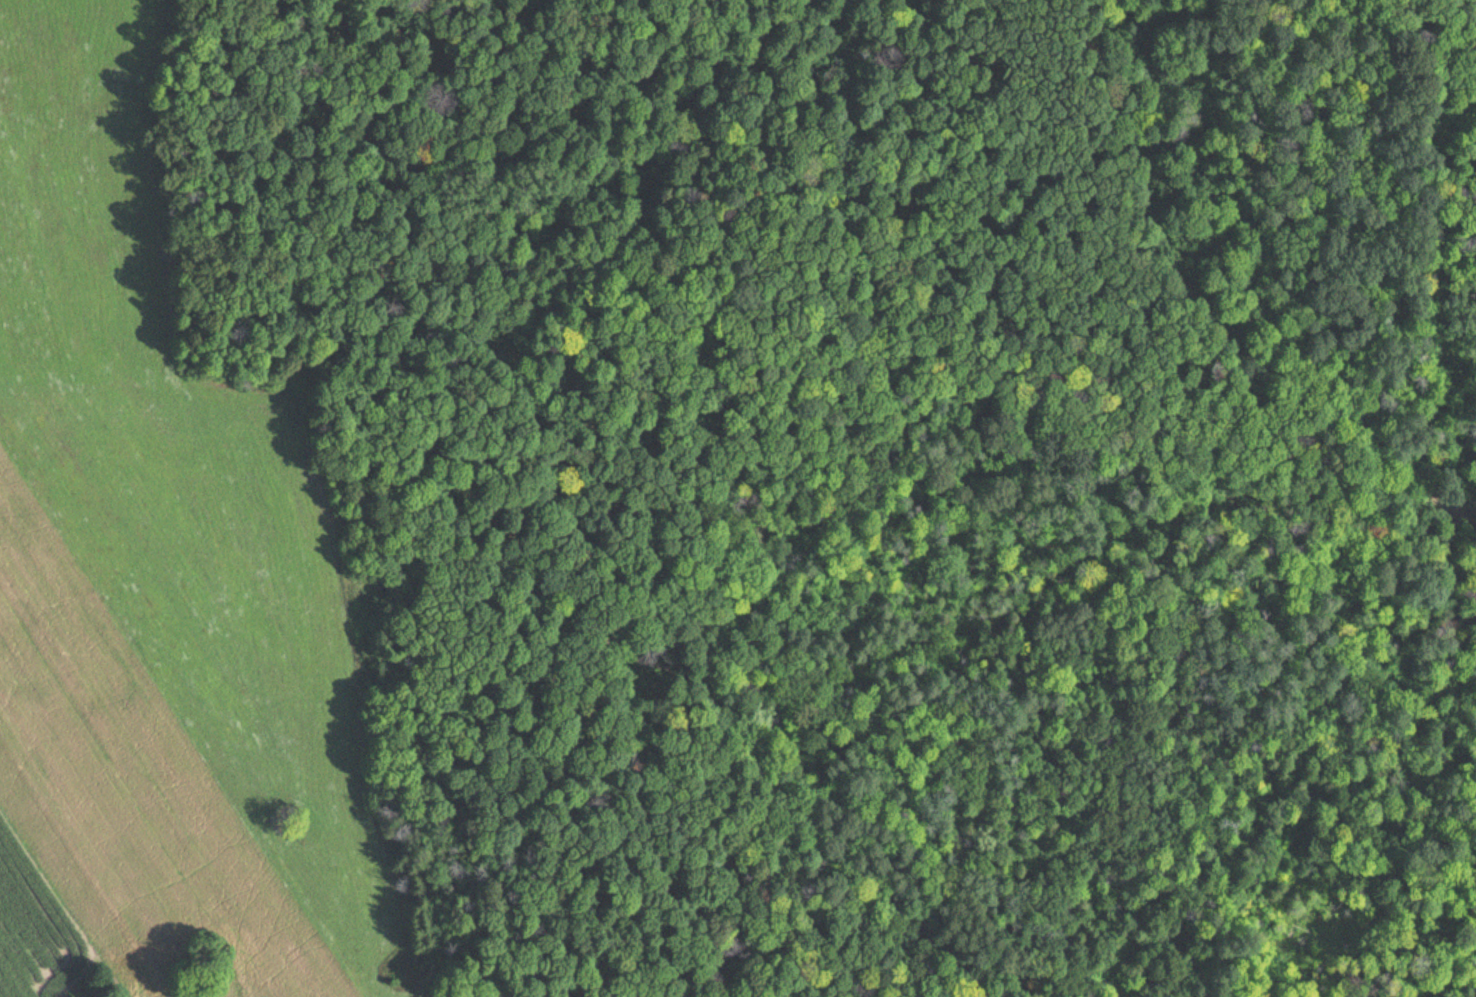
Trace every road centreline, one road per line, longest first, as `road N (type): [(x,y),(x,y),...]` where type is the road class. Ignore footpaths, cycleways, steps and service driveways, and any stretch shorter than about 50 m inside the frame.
road 1 (track): [(1475,508),(1437,491),(1370,445),(1339,409),(1250,356),(1188,288),(1111,106),(1094,0)]

